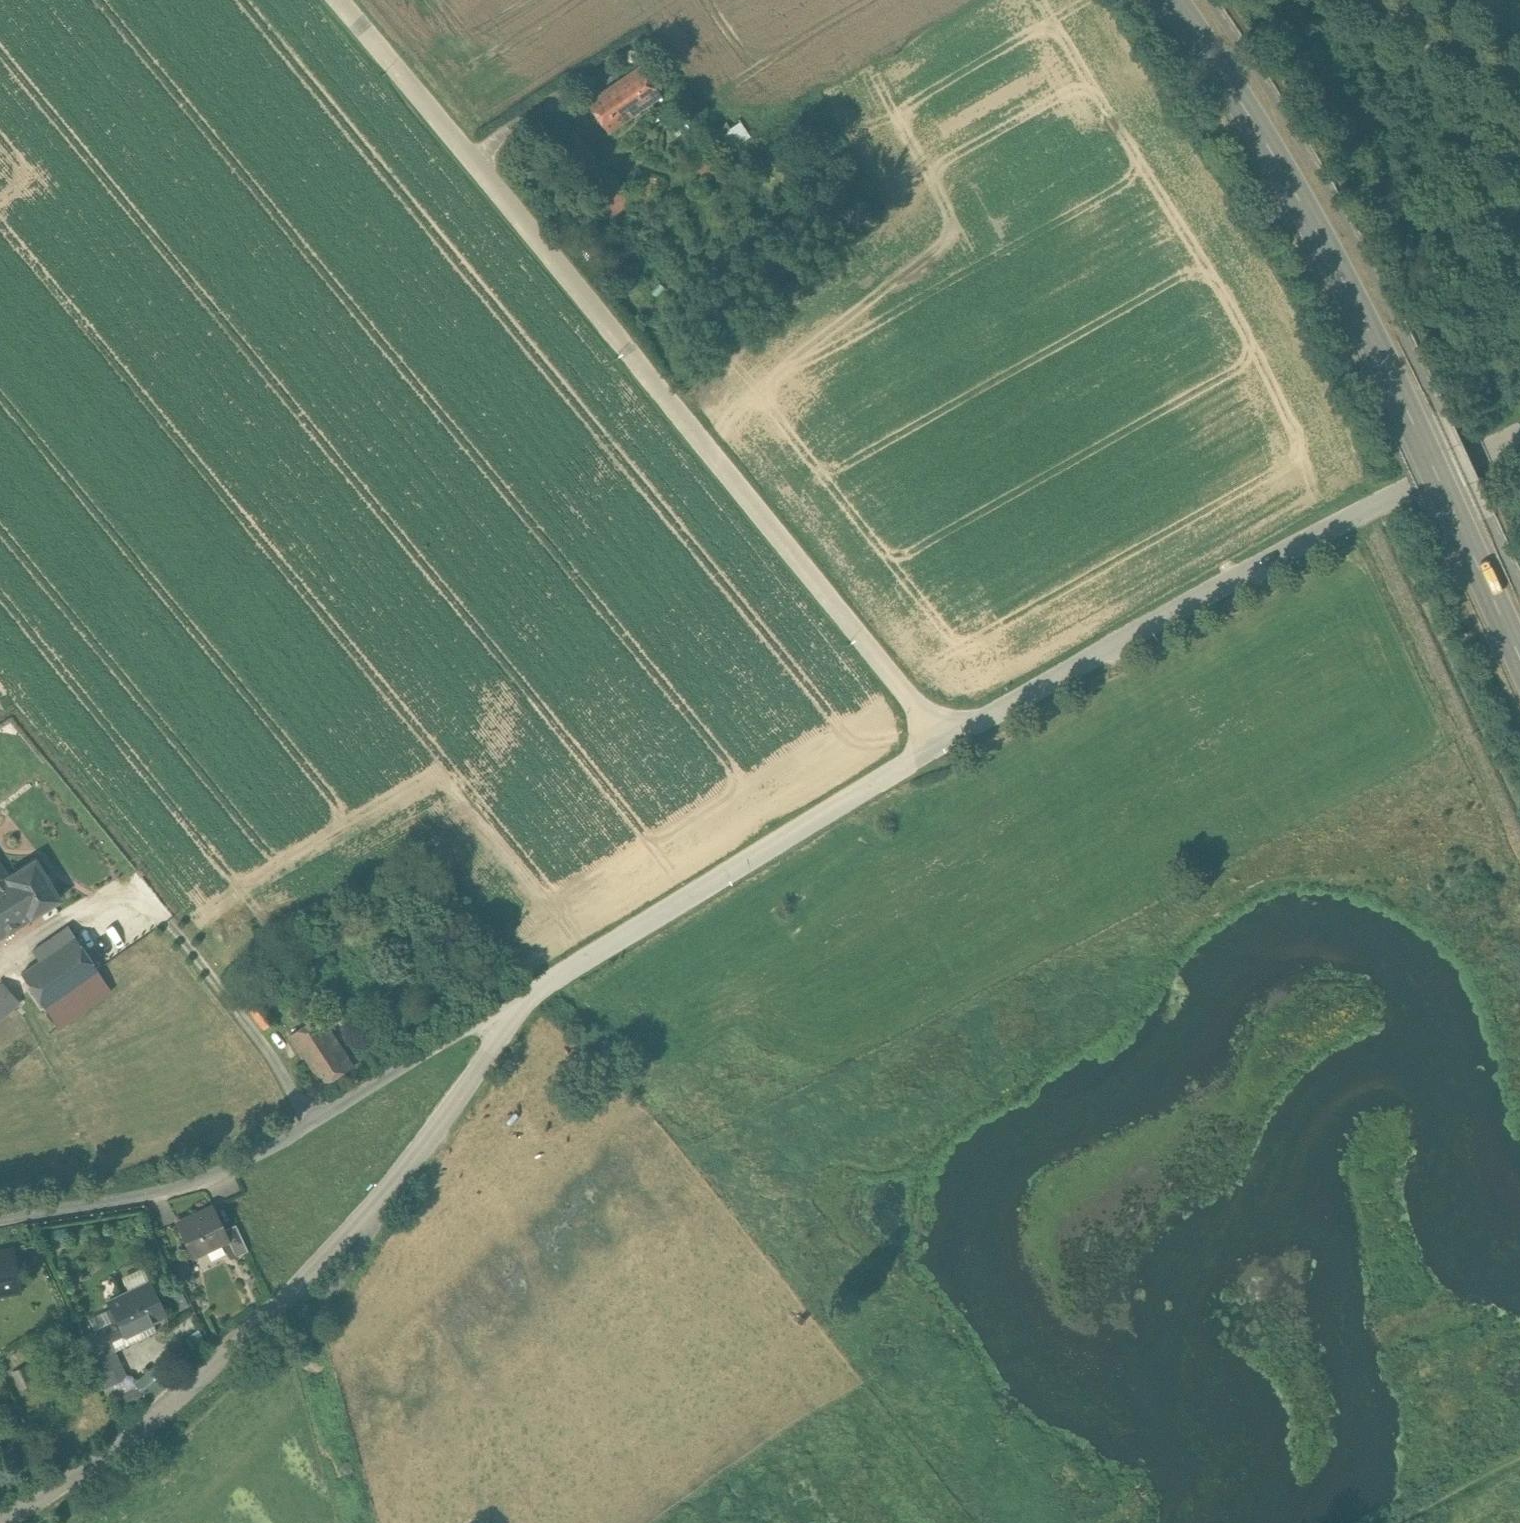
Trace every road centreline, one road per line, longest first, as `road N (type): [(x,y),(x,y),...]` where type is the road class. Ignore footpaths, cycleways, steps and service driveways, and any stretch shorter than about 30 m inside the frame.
road 1 (unclassified): [(948,737),(338,0)]
road 2 (unclassified): [(547,981),(327,1256),(142,1432),(8,1522)]
road 3 (primary): [(1519,654),(1298,195),(1174,0)]
road 4 (unclassified): [(1519,436),(1173,609),(948,737)]
road 5 (unclassified): [(547,981),(268,1150),(96,1202),(0,1214)]
road 6 (unclassified): [(948,737),(547,981)]
road 7 (unclassified): [(1378,0),(1519,82)]

